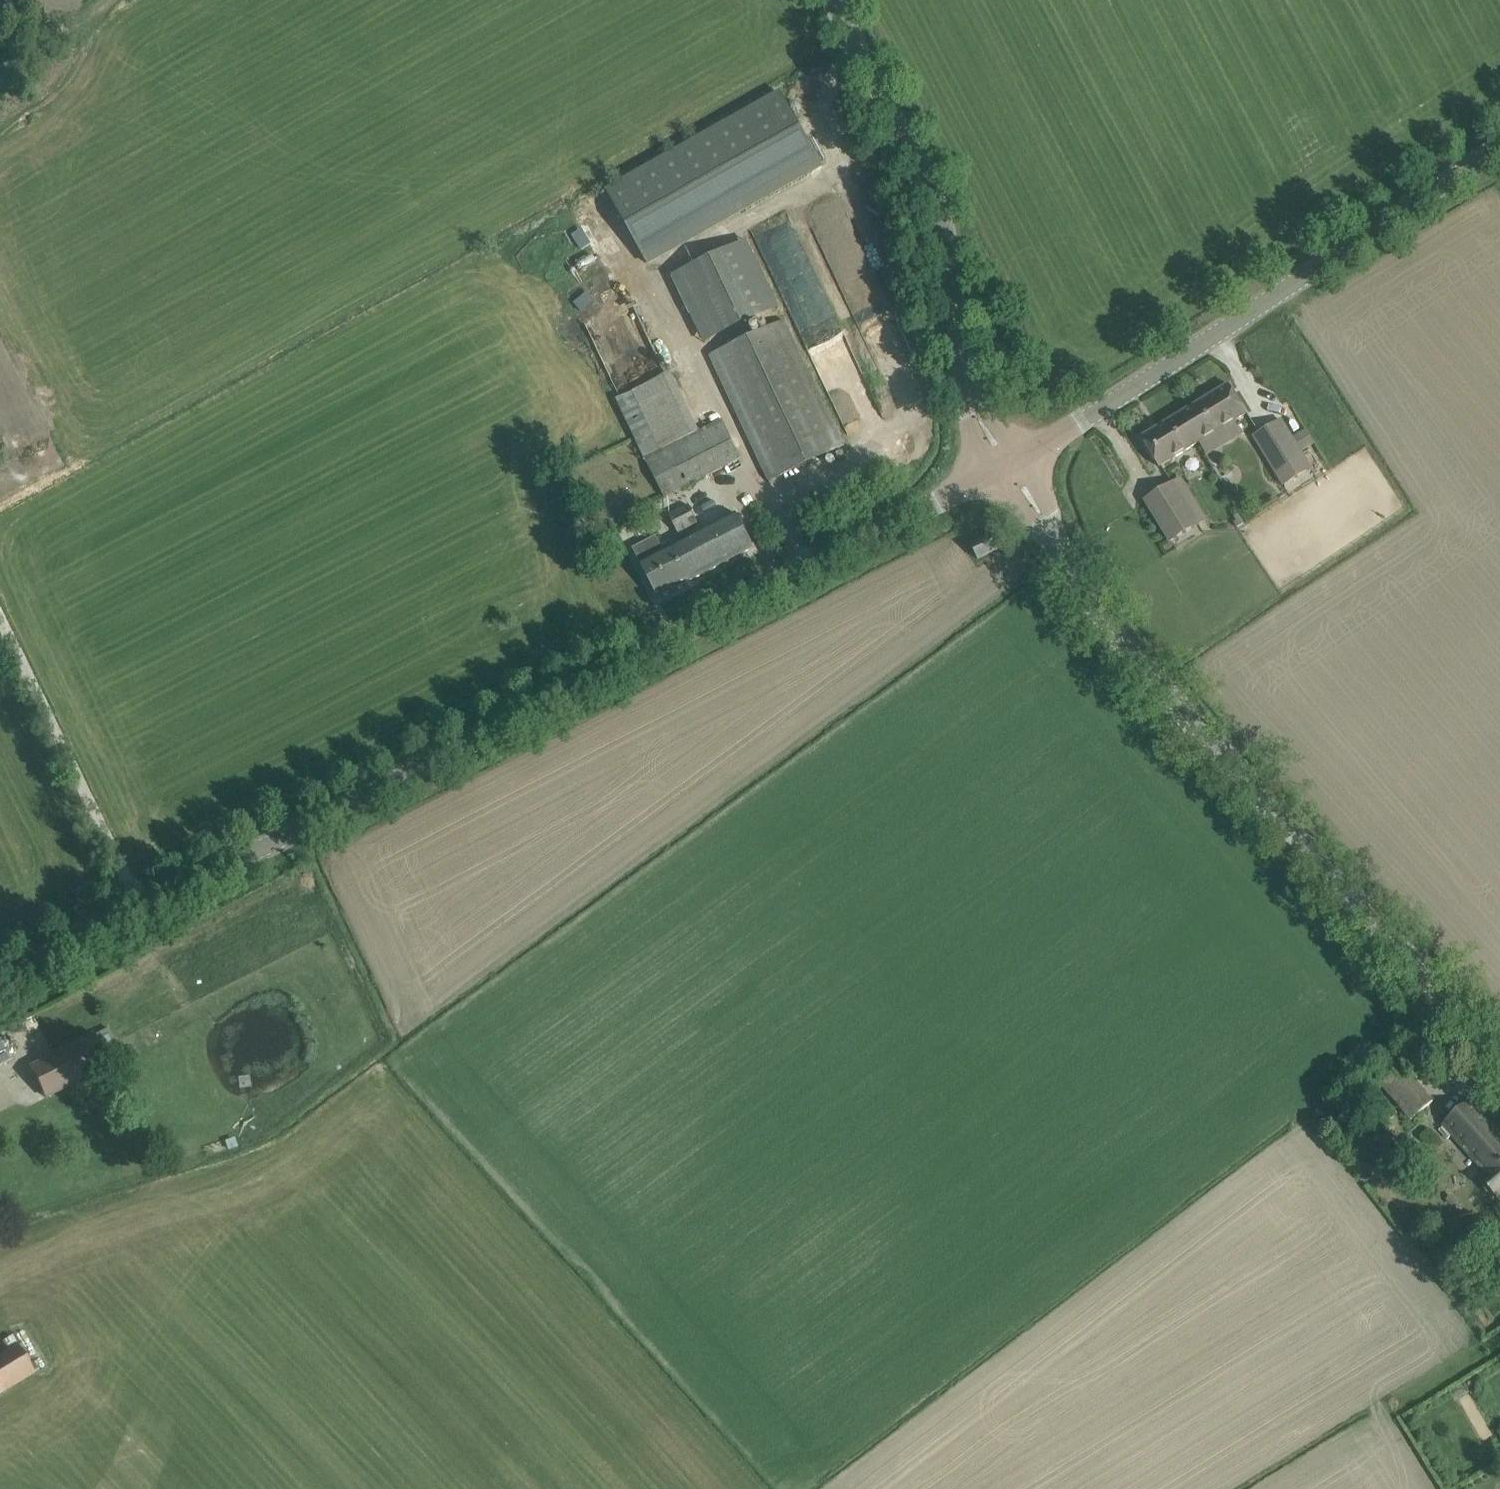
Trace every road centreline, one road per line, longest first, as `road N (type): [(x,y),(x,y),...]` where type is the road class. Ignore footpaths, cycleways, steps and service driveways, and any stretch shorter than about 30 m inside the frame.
road 1 (tertiary): [(0,988),(1003,466)]
road 2 (unclassified): [(1499,1057),(1072,579),(1003,466)]
road 3 (tertiary): [(1003,466),(1499,147)]
road 4 (unclassified): [(1003,466),(974,390),(945,236),(914,151),(830,0)]

